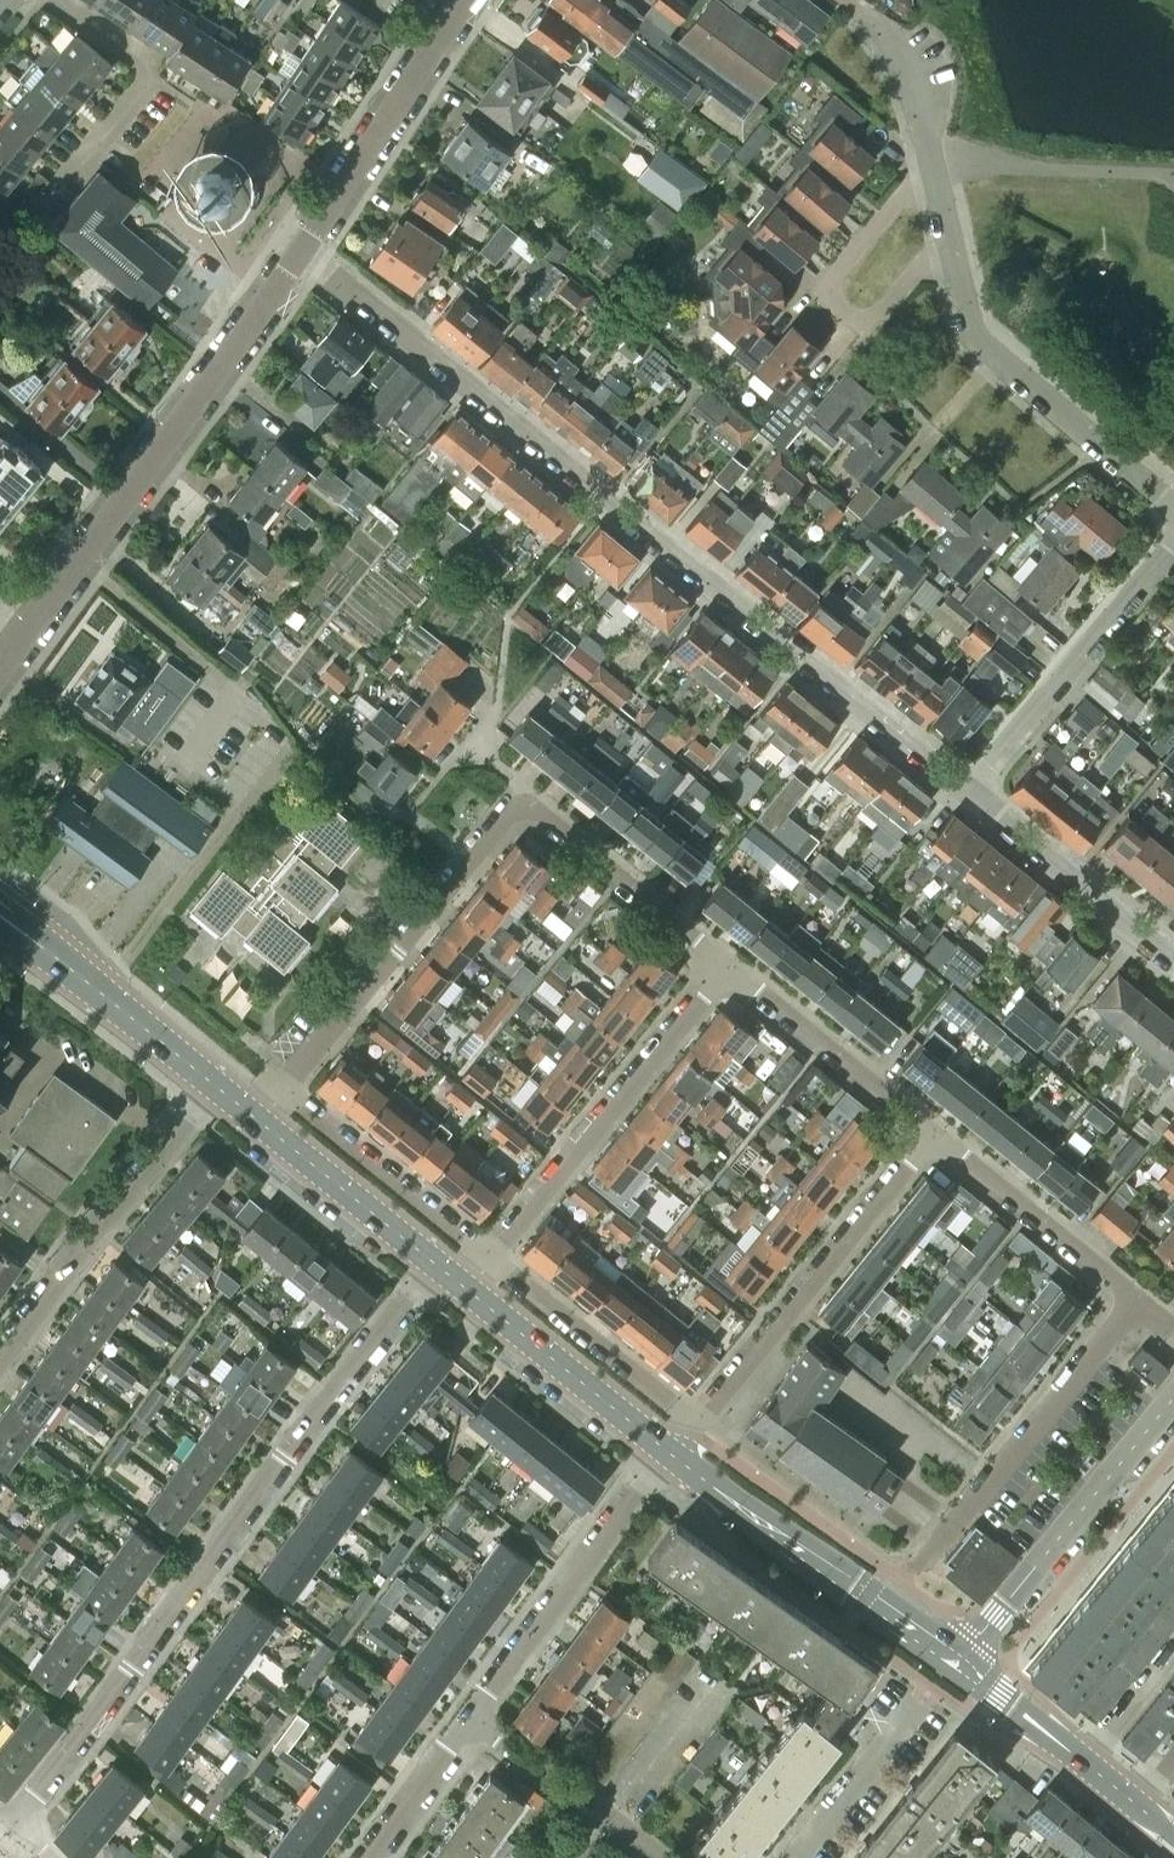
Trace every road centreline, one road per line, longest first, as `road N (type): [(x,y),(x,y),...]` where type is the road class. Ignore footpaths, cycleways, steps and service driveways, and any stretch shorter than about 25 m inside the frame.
road 1 (residential): [(302,243),(973,794)]
road 2 (residential): [(7,1824),(437,1263)]
road 3 (residential): [(283,1092),(519,804),(529,804),(729,967)]
road 4 (residential): [(1173,507),(973,334),(901,58),(840,0)]
road 5 (residential): [(0,660),(302,243)]
road 6 (residential): [(694,1426),(927,1124)]
road 7 (residential): [(729,967),(493,1261)]
road 8 (residential): [(218,1088),(0,1370)]
road 9 (tertiary): [(955,1662),(674,1453)]
road 10 (residential): [(914,1568),(1139,1300)]
road 11 (tertiary): [(955,1662),(1173,1404)]
road 12 (residential): [(674,1453),(472,1713)]
road 13 (unclassified): [(973,794),(1173,550)]
road 14 (residential): [(302,243),(465,0)]
road 15 (tertiary): [(218,1088),(0,910)]
road 16 (tertiary): [(1173,1838),(955,1662)]
road 17 (residential): [(59,0),(144,62),(152,84),(60,200)]
road 18 (residential): [(927,1124),(1139,1300)]
road 19 (residential): [(493,1261),(283,1092)]
road 20 (tertiary): [(674,1453),(470,1289)]
road 21 (residential): [(973,794),(1173,961)]
road 22 (residential): [(694,1426),(493,1261)]
road 23 (residential): [(729,967),(927,1124)]
road 24 (residential): [(472,1713),(664,1857)]
road 25 (tertiary): [(437,1263),(260,1122)]
road 26 (residential): [(800,1857),(923,1702)]
road 27 (residential): [(472,1713),(366,1857)]

